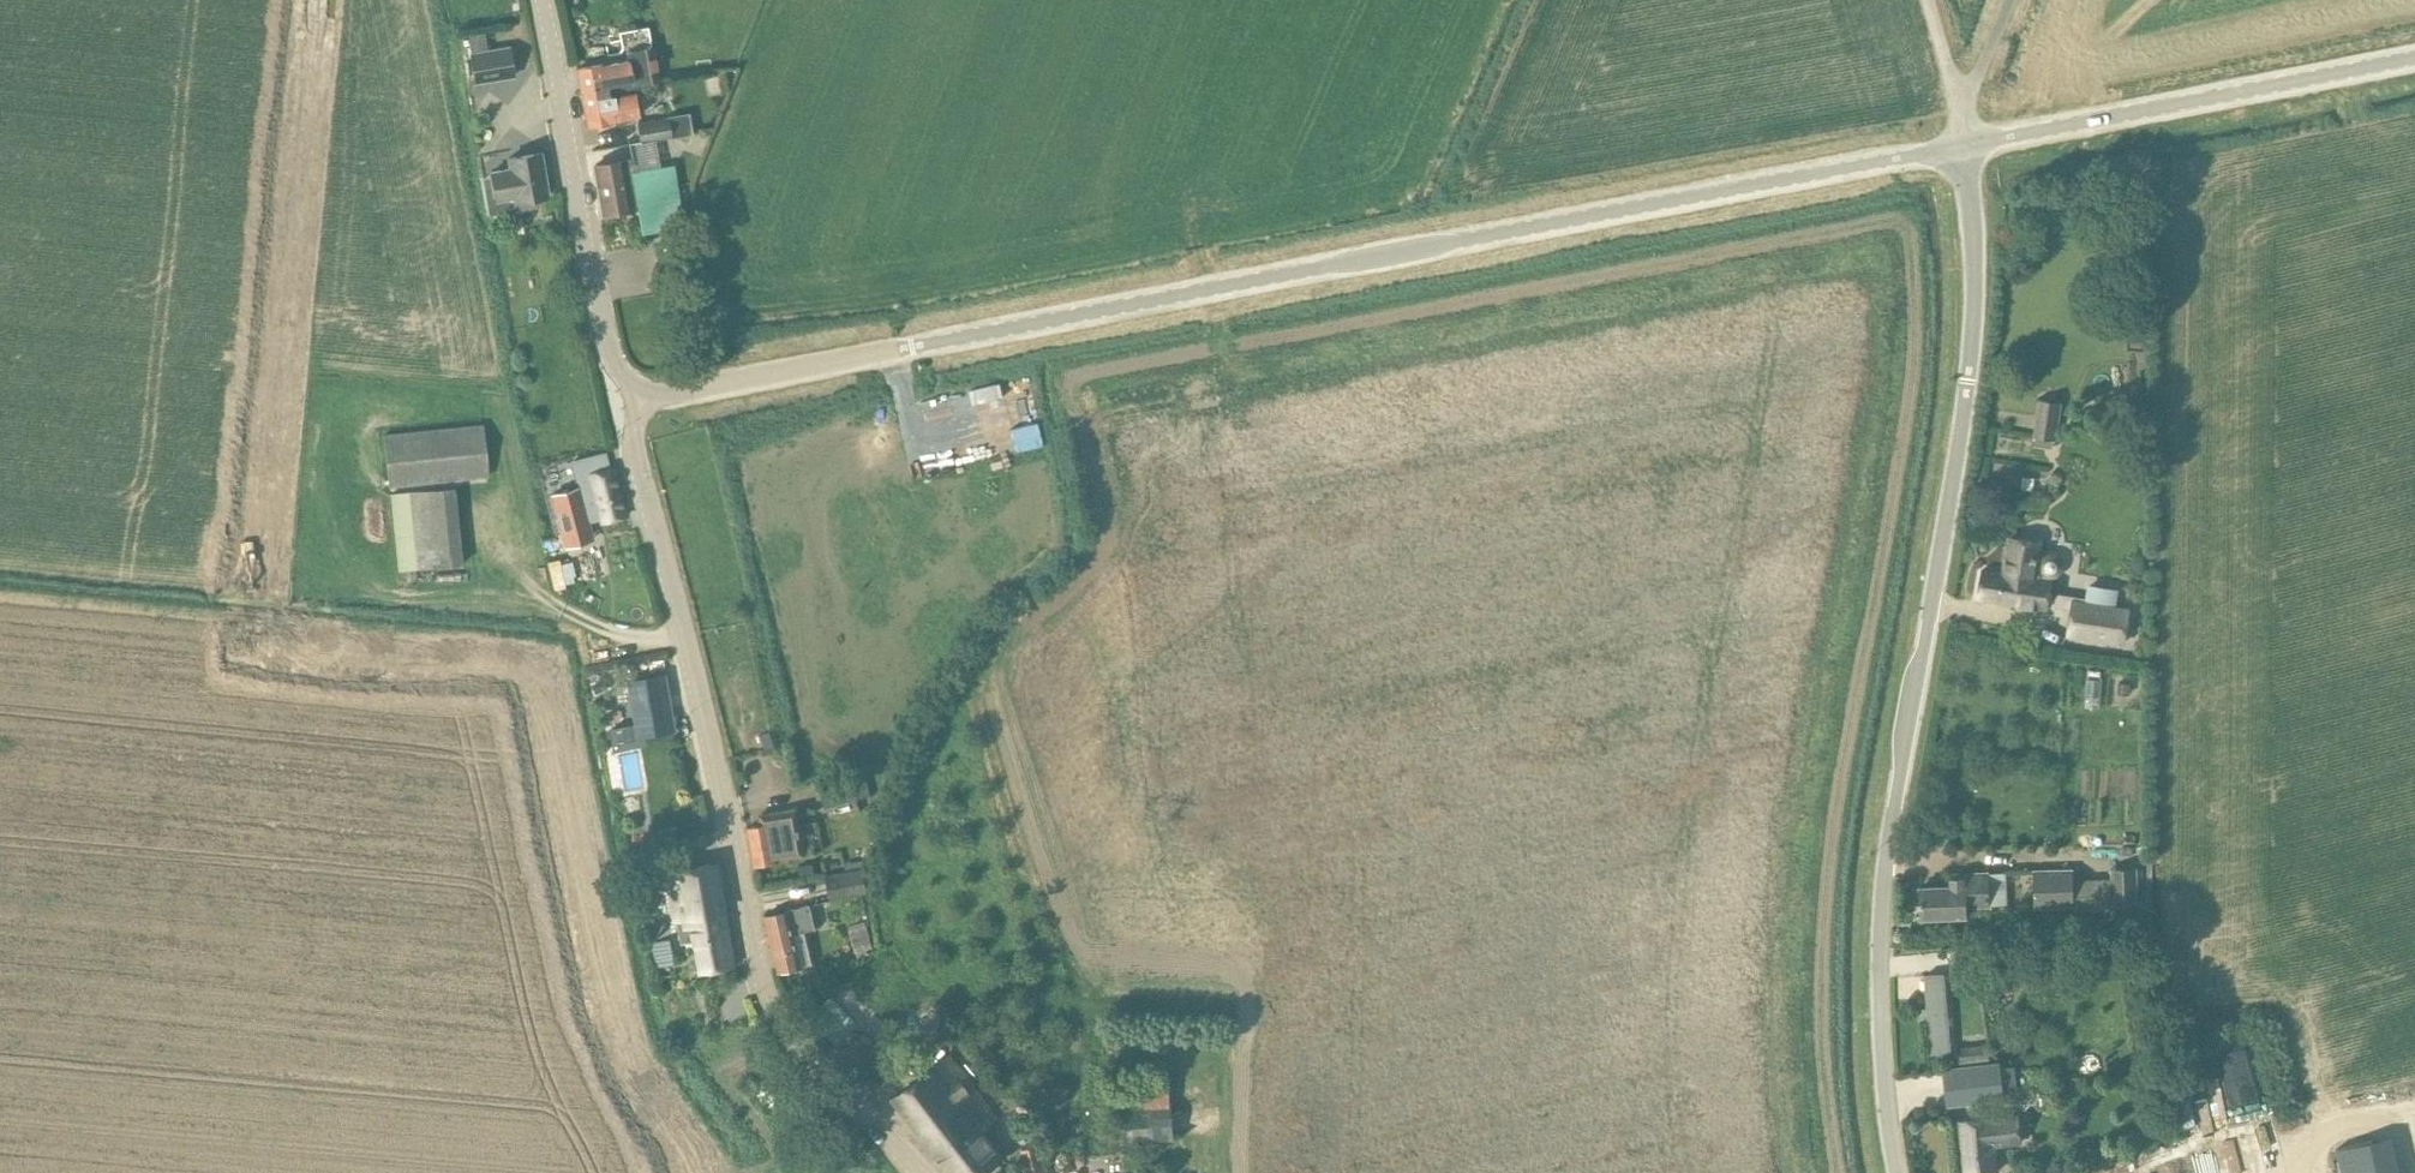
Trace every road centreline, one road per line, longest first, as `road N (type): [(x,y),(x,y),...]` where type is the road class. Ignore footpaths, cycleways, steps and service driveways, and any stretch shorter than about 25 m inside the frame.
road 1 (unclassified): [(639,397),(1965,143)]
road 2 (unclassified): [(1897,1172),(1880,1049),(1885,871),(1968,388),(1975,256),(1965,143)]
road 3 (tertiary): [(912,1172),(797,1046),(765,983),(637,474),(639,397)]
road 4 (unclassified): [(2414,59),(1965,143)]
road 5 (tertiary): [(639,397),(602,335),(545,0)]

